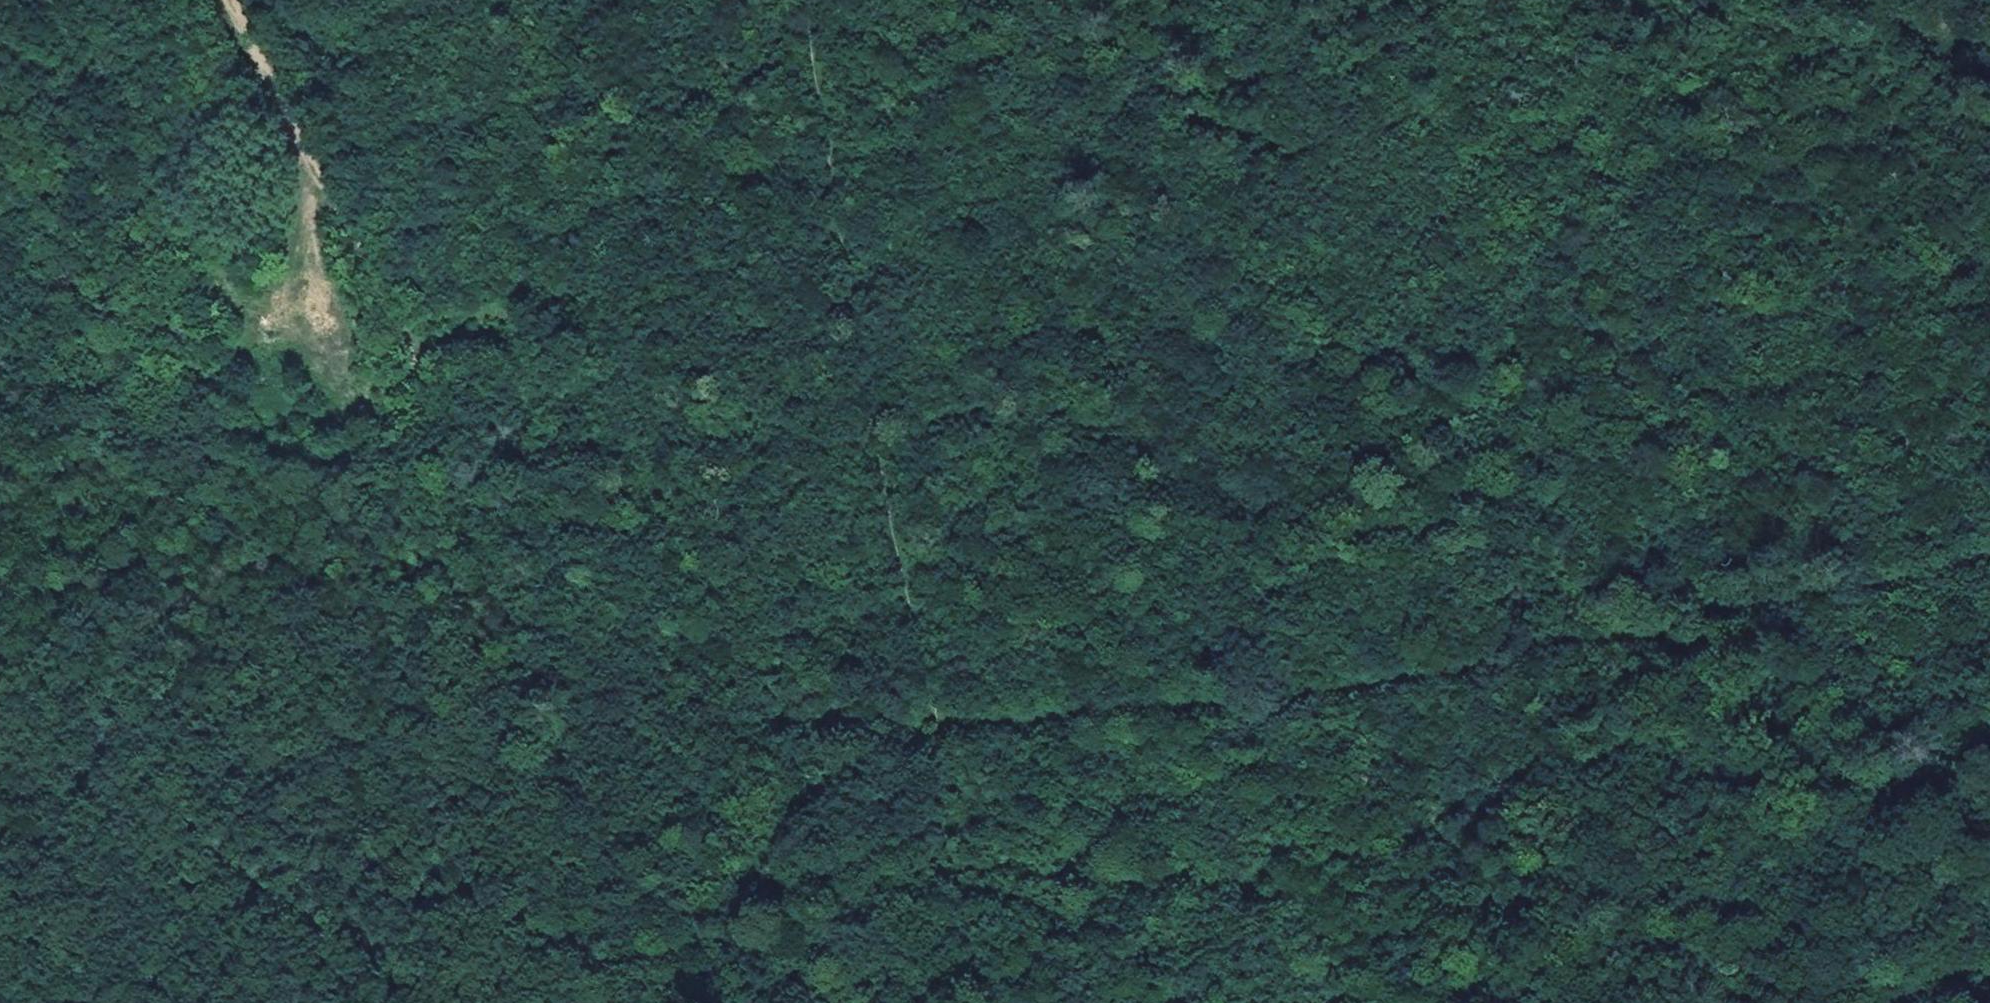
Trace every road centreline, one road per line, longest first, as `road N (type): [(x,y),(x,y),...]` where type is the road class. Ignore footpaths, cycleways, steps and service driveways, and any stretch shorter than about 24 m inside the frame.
road 1 (track): [(230,0),(279,83),(399,385),(463,487),(624,830),(649,934),(655,1002)]
road 2 (track): [(1972,1002),(1974,937),(1989,884)]

